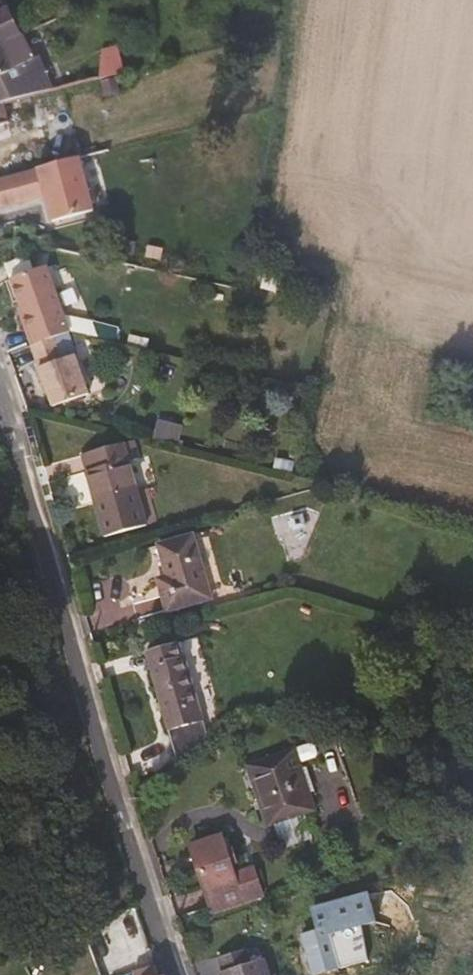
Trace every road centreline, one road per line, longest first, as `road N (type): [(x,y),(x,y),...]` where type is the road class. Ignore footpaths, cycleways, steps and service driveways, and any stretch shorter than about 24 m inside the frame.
road 1 (residential): [(179,974),(0,380)]
road 2 (track): [(432,974),(472,845)]

